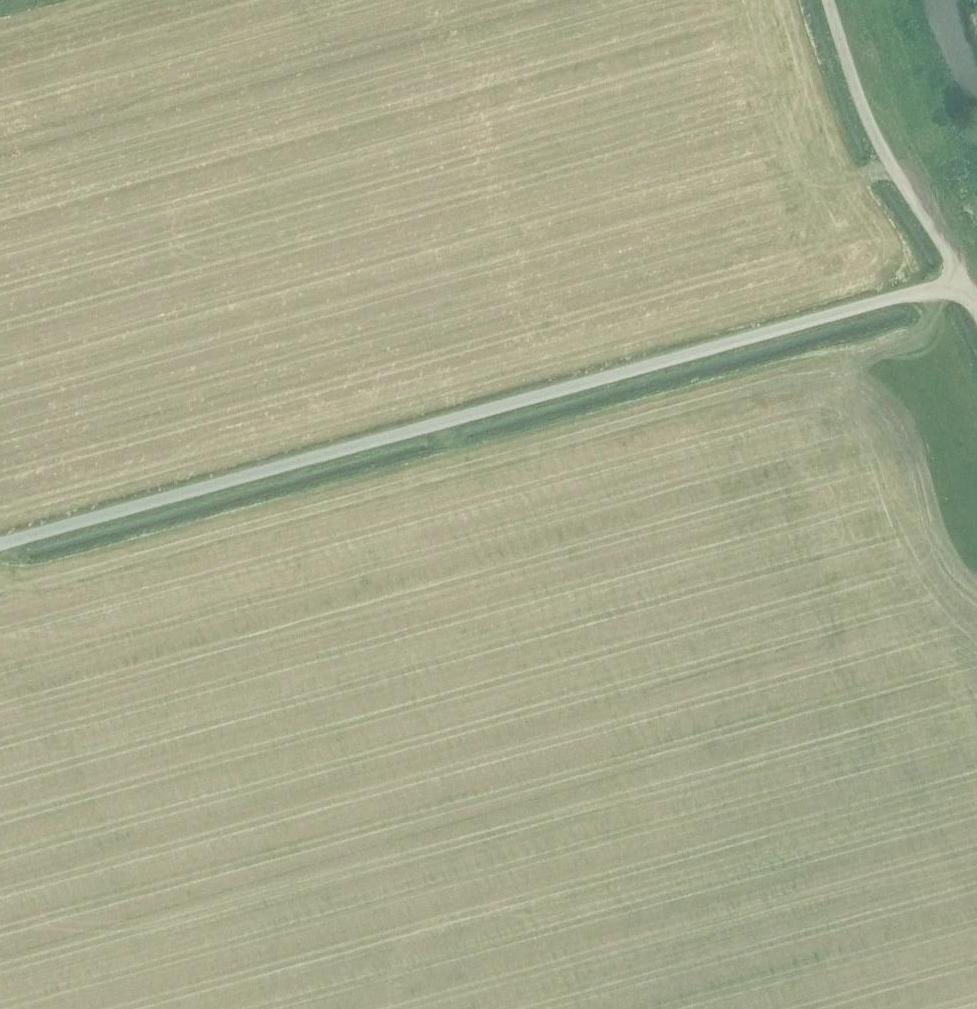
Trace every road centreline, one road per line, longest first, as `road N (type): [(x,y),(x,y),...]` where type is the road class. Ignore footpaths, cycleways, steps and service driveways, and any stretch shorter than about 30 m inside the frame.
road 1 (track): [(960,281),(0,546)]
road 2 (unclassified): [(976,310),(878,141),(828,0)]

